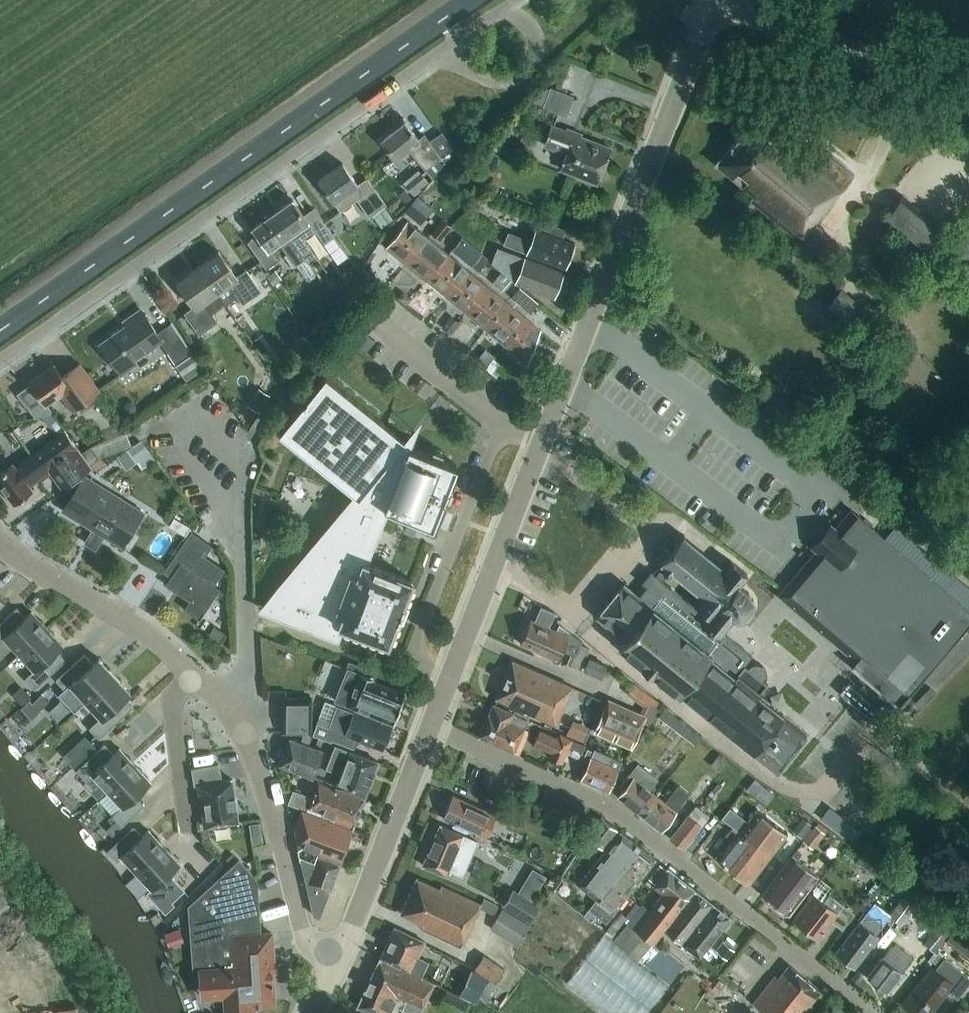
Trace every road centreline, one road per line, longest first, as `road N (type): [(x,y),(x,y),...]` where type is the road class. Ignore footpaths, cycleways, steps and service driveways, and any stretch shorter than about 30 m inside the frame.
road 1 (secondary): [(0,331),(447,18)]
road 2 (residential): [(0,358),(435,56)]
road 3 (residential): [(869,1012),(695,874),(574,793),(432,735)]
road 4 (unclassified): [(542,445),(713,1)]
road 5 (unclassified): [(432,735),(542,445)]
road 6 (residential): [(221,707),(248,667),(245,561),(238,524),(172,427)]
road 7 (unclassified): [(339,956),(303,934),(246,736),(221,707)]
road 8 (tertiary): [(968,78),(894,67),(713,1)]
road 9 (unclassified): [(339,956),(432,735)]
road 10 (unclassified): [(195,676),(130,619),(0,545)]
road 11 (residential): [(462,37),(500,11),(531,31),(536,61),(502,83),(435,56)]
road 12 (residential): [(366,314),(501,424),(542,445)]
road 13 (residential): [(195,676),(172,704),(187,836)]

